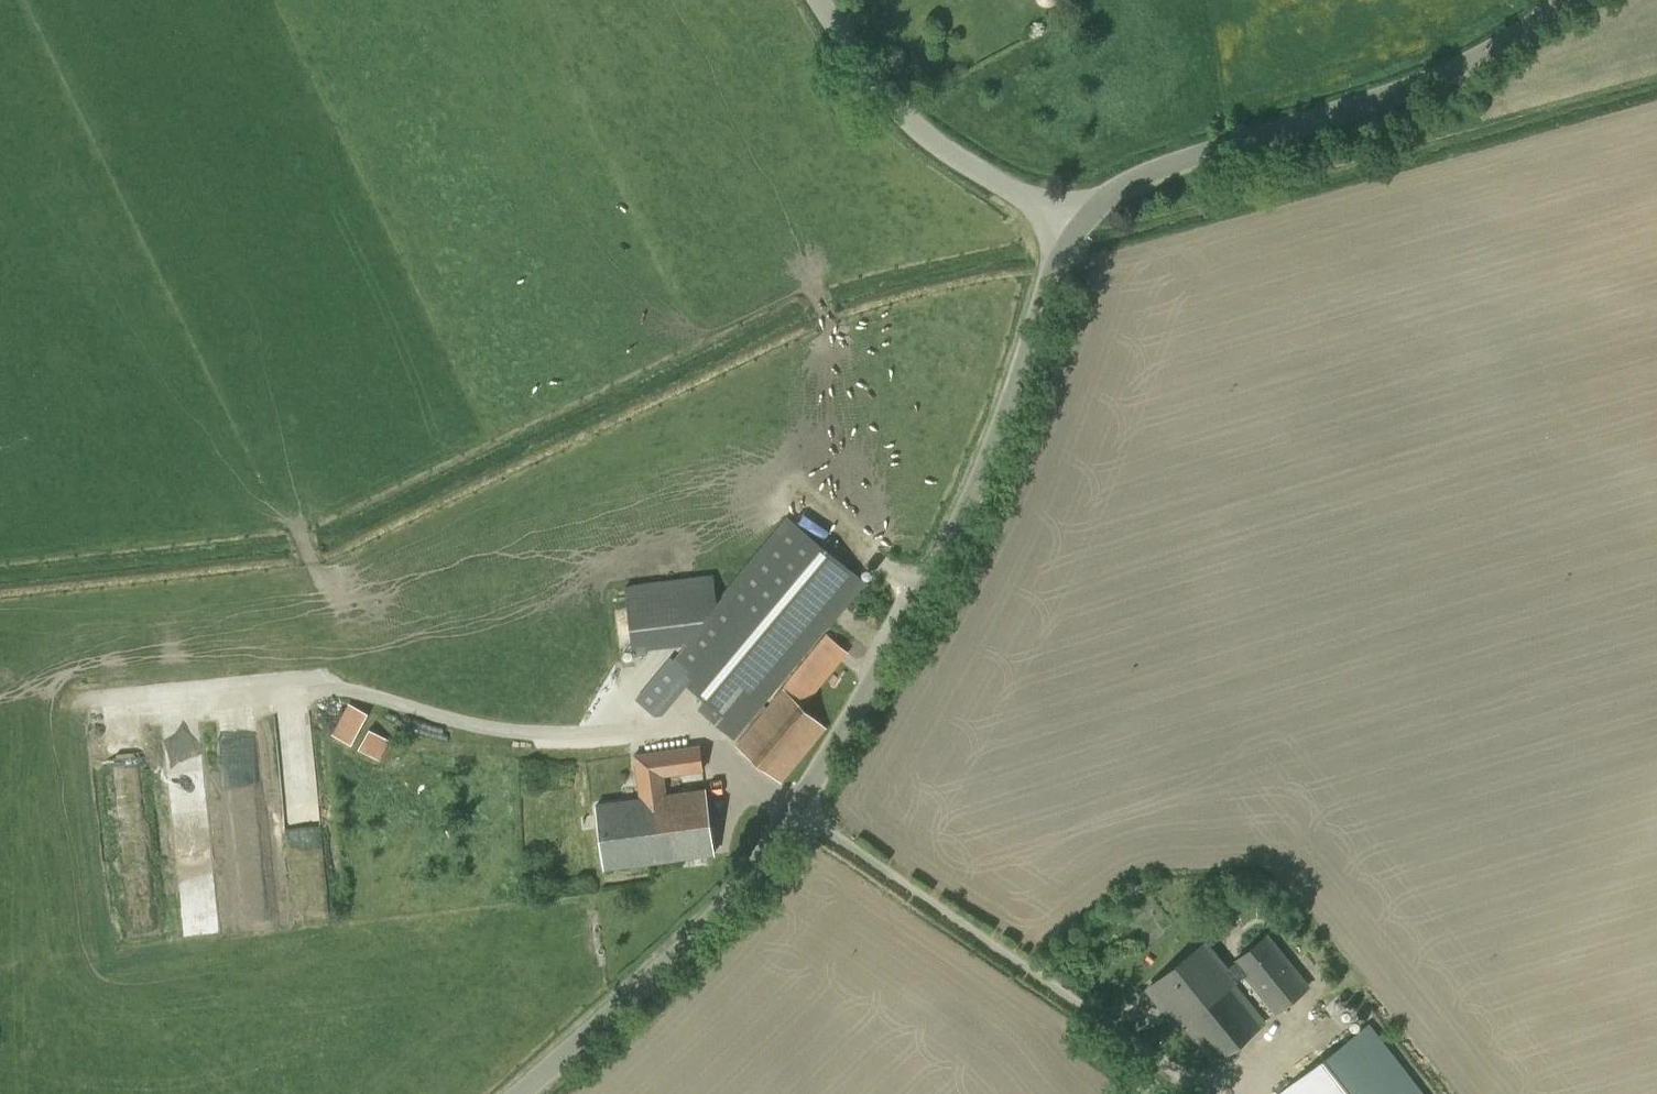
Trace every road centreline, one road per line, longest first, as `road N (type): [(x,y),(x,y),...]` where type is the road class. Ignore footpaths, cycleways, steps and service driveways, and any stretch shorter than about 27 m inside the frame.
road 1 (unclassified): [(529,1093),(724,912),(798,819),(973,498),(1022,372),(1066,206)]
road 2 (unclassified): [(1066,206),(1092,203),(1163,167),(1413,95),(1524,39),(1572,0)]
road 3 (unclassified): [(1066,206),(1022,197),(929,141),(899,113),(820,0)]

